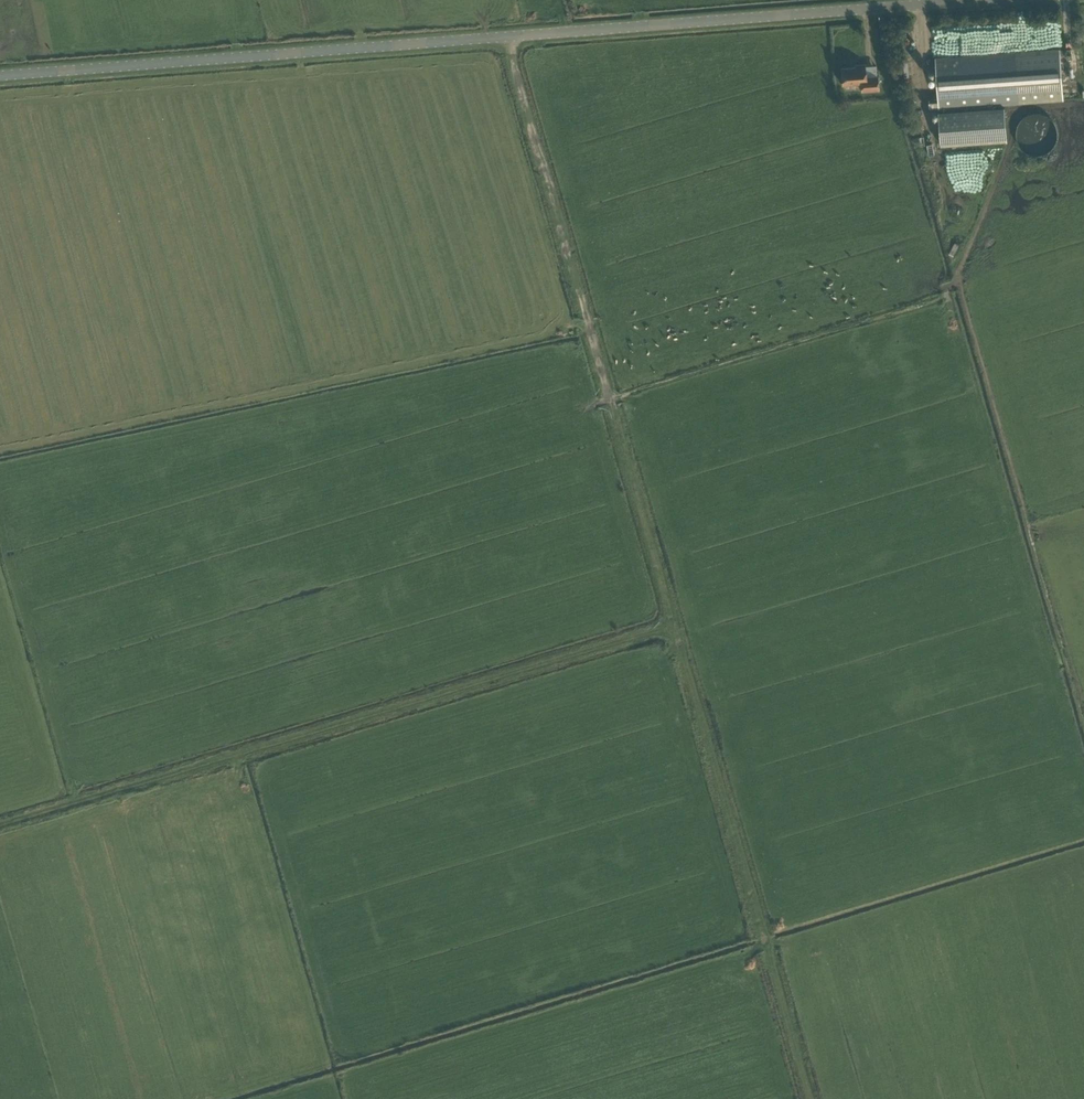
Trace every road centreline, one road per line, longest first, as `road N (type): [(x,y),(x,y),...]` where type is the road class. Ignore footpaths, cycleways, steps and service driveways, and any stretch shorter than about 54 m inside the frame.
road 1 (track): [(810,1098),(505,37)]
road 2 (unclassified): [(987,0),(0,75)]
road 3 (track): [(0,826),(674,625)]

